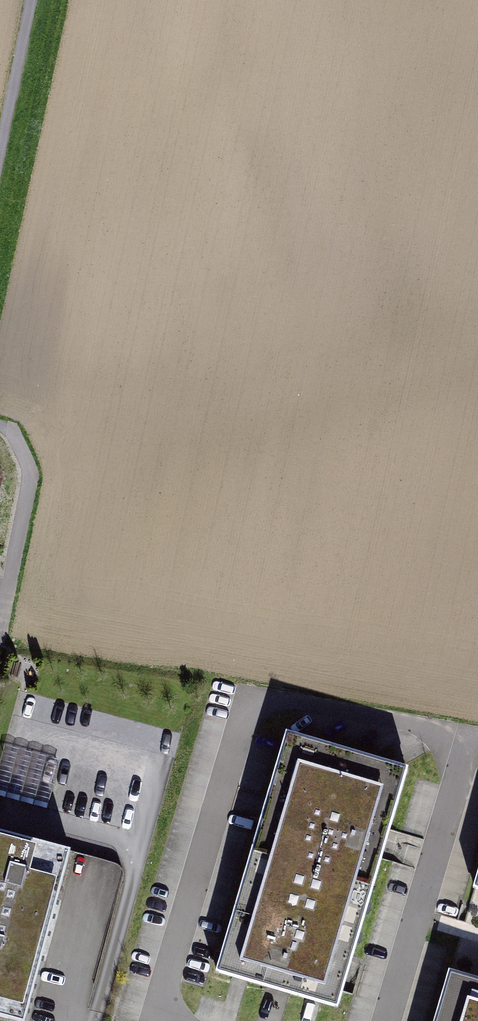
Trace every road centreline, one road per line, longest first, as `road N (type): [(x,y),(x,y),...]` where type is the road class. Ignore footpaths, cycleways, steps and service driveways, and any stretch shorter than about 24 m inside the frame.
road 1 (track): [(33,0),(0,153)]

